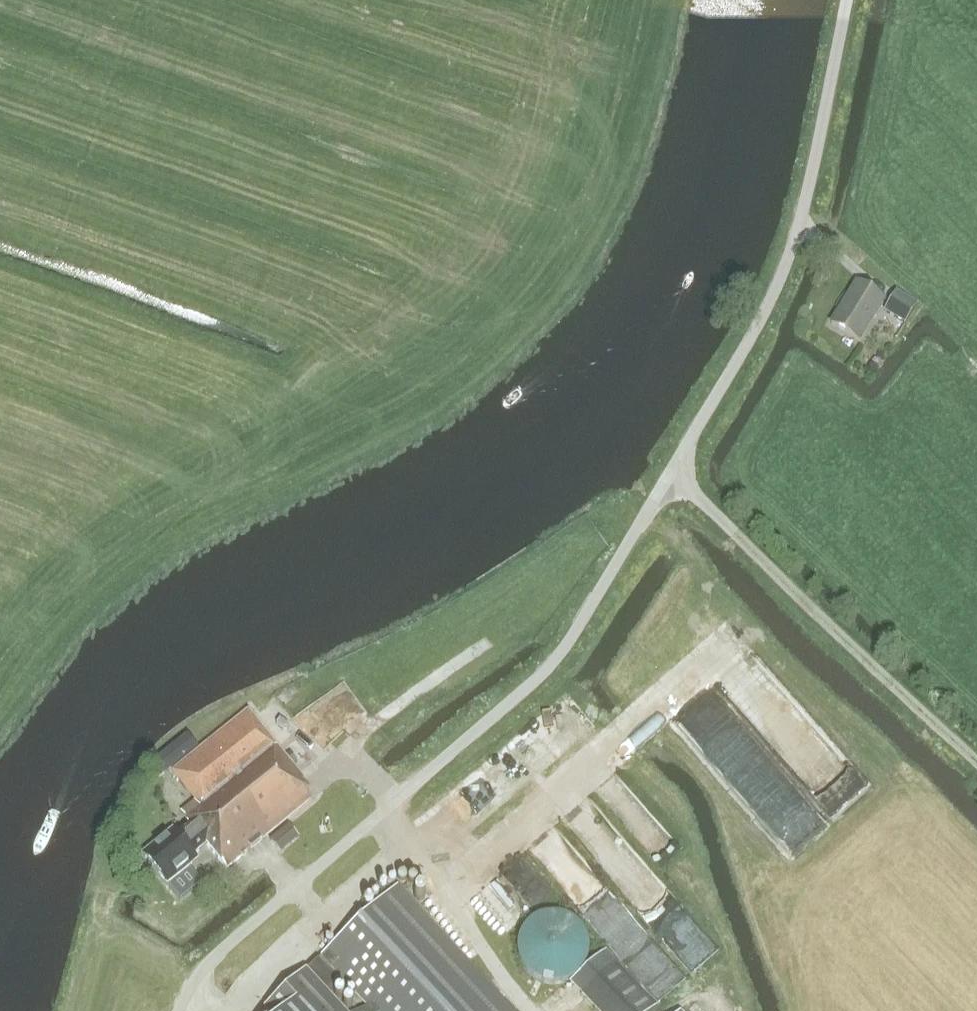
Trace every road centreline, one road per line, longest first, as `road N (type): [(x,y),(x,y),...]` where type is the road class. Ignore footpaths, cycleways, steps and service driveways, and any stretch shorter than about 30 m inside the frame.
road 1 (unclassified): [(179,1010),(225,946),(526,687),(575,630),(770,300),(804,206),(847,0)]
road 2 (track): [(484,642),(346,750)]

